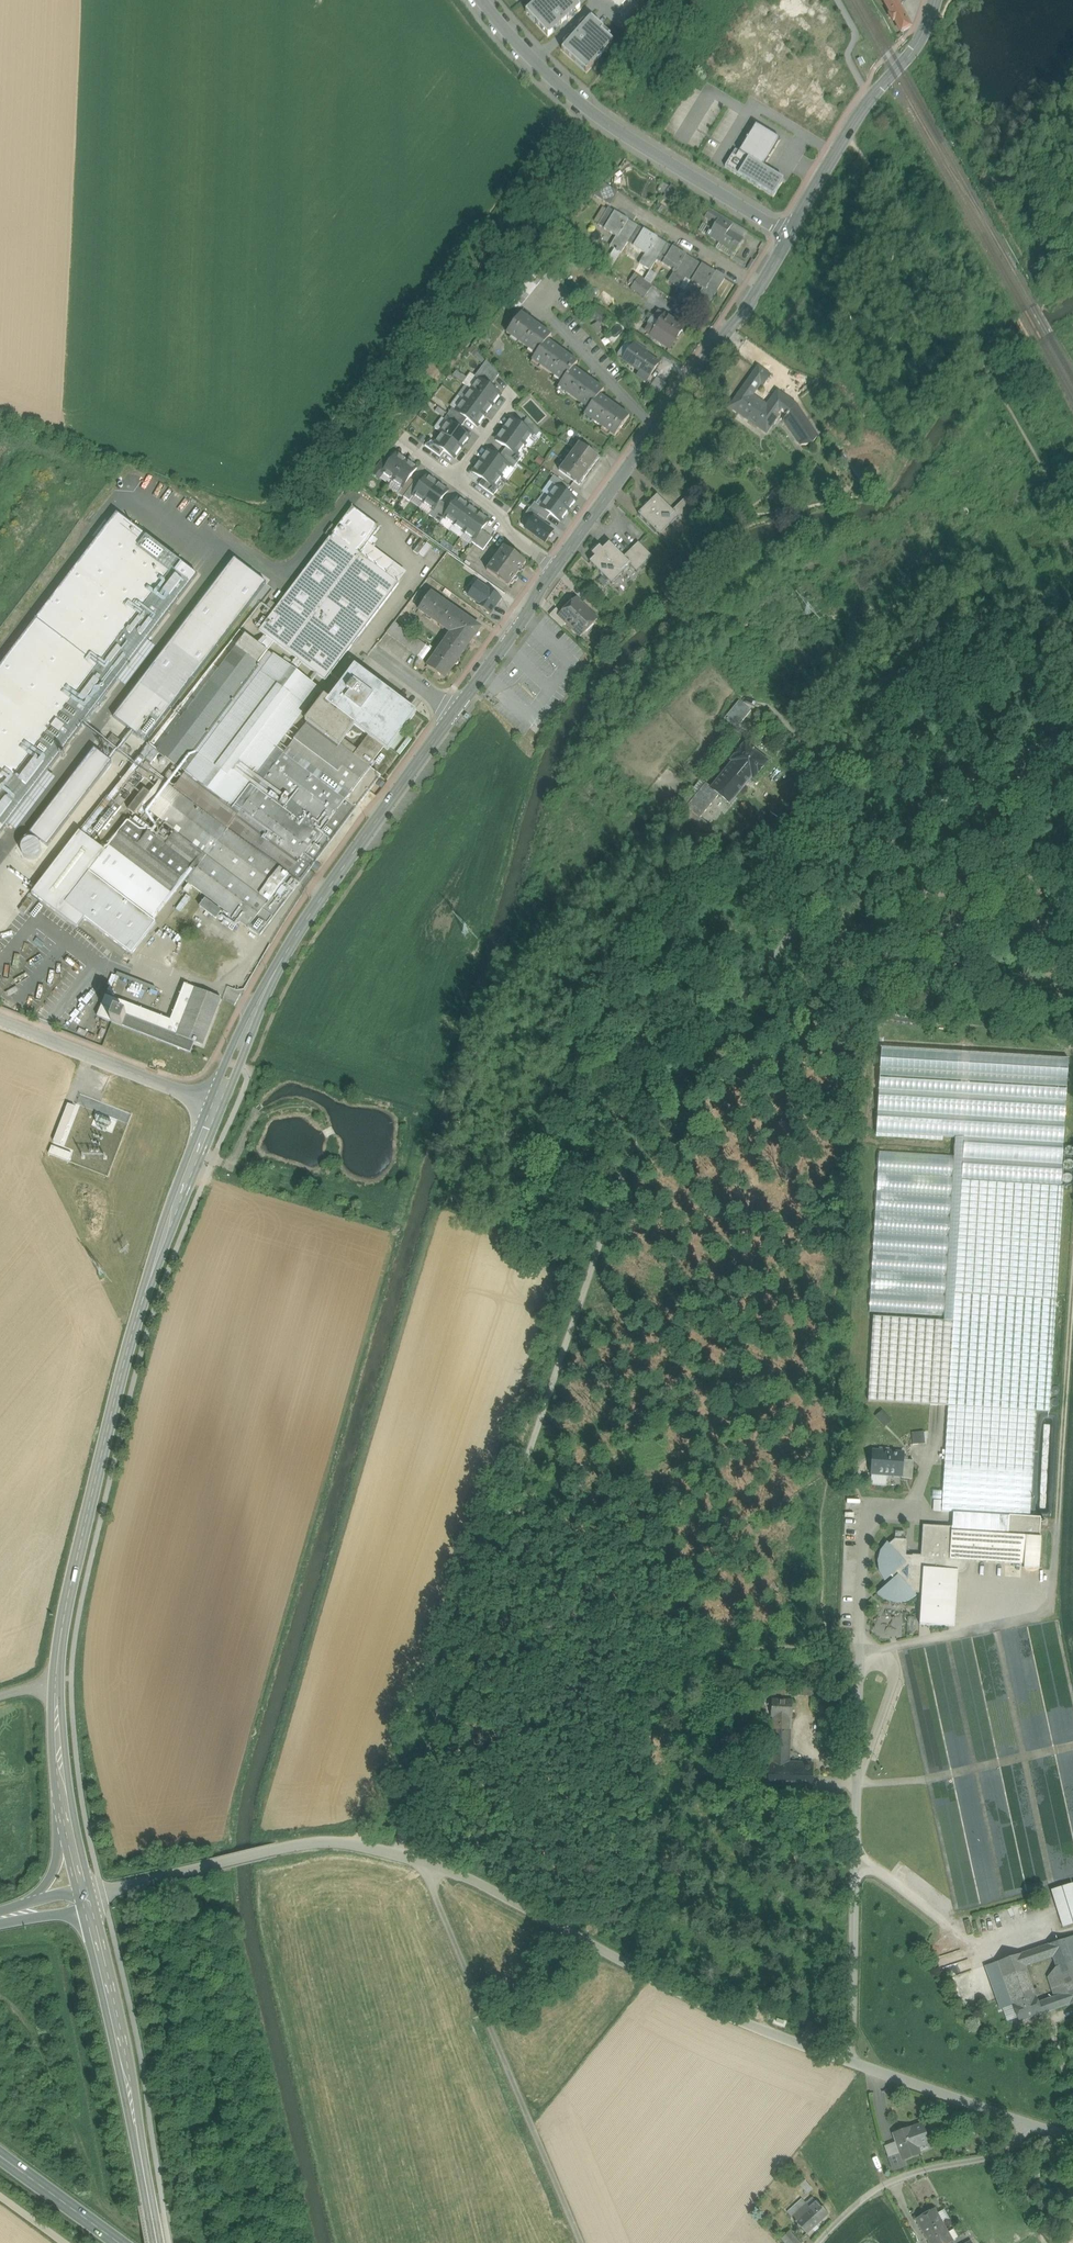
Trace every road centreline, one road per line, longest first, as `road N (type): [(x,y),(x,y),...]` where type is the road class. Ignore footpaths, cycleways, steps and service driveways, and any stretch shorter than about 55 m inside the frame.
road 1 (track): [(860,856),(641,1128),(396,1854)]
road 2 (tertiary): [(65,1796),(55,1686),(64,1622),(126,1359),(218,1107)]
road 3 (unclassified): [(1057,1521),(1047,1614),(875,1652),(860,1666),(852,2064)]
road 4 (tertiary): [(554,568),(311,912),(251,1021),(218,1107)]
road 5 (unclassified): [(425,1864),(722,2014),(852,2064)]
road 6 (unclassified): [(425,1864),(582,2242)]
road 7 (residential): [(789,235),(589,109),(537,66),(480,0)]
road 8 (tertiary): [(762,284),(554,568)]
road 9 (unclassified): [(91,1899),(322,1842),(366,1845),(425,1864)]
road 10 (tertiary): [(147,2187),(91,1899)]
road 11 (tertiary): [(935,0),(912,53),(854,122),(789,235)]
road 12 (unclassified): [(823,2242),(897,2180),(1000,2158),(1035,2123)]
road 13 (unclassified): [(0,1019),(218,1107)]
road 14 (track): [(1072,1305),(1057,1521)]
road 15 (track): [(760,688),(861,822),(860,856)]
road 16 (unclassified): [(852,2064),(1035,2123)]
road 17 (primary): [(0,2154),(123,2242)]
road 18 (primary): [(65,1796),(53,1875),(13,1915)]
road 19 (residential): [(762,284),(645,214)]
road 20 (residential): [(554,568),(454,480)]

